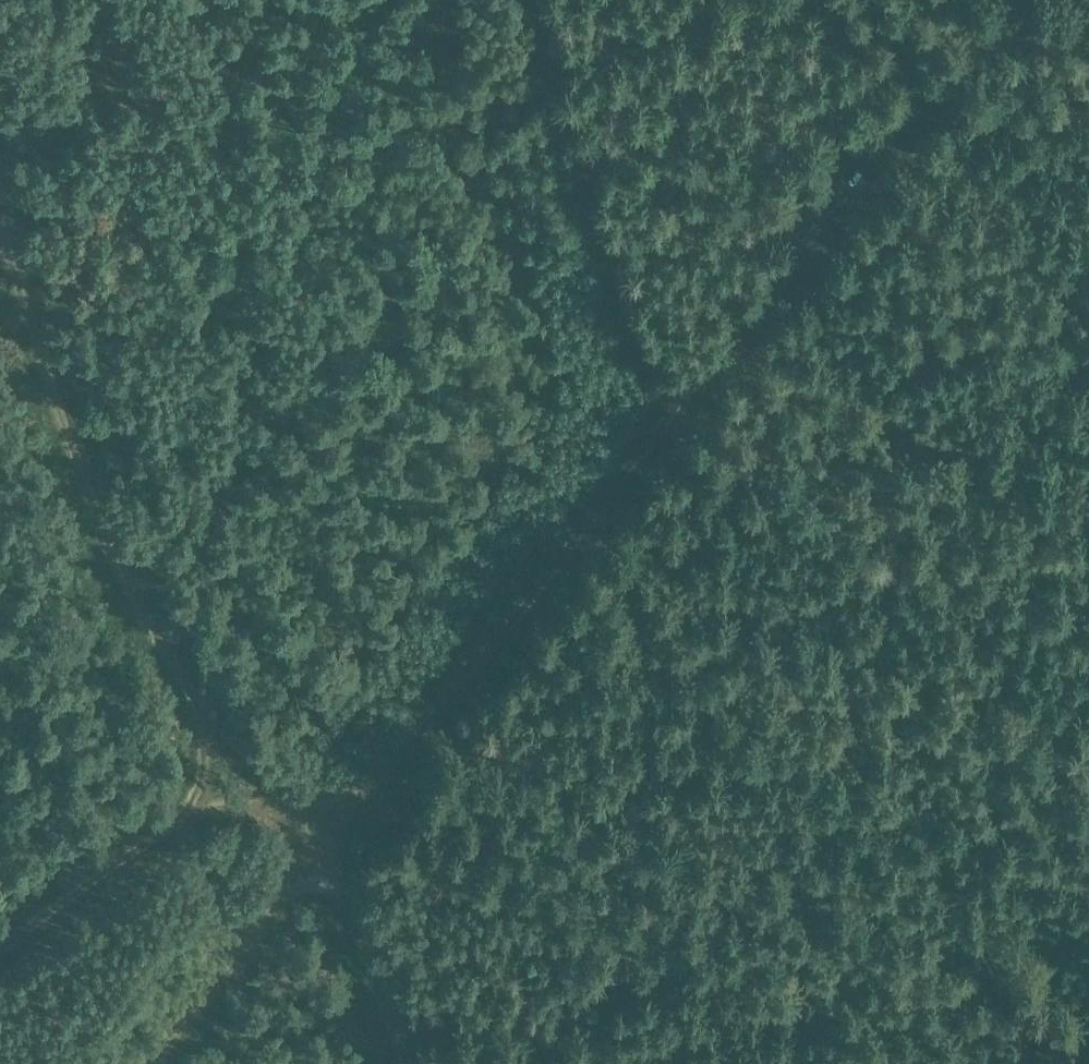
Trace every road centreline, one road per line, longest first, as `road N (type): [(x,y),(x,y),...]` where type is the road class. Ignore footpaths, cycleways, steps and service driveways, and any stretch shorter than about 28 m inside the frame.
road 1 (track): [(1001,0),(444,715),(343,820),(153,1063)]
road 2 (track): [(282,802),(219,740),(113,568),(0,240)]
road 3 (track): [(0,942),(185,818),(282,802),(317,820),(405,1063)]

